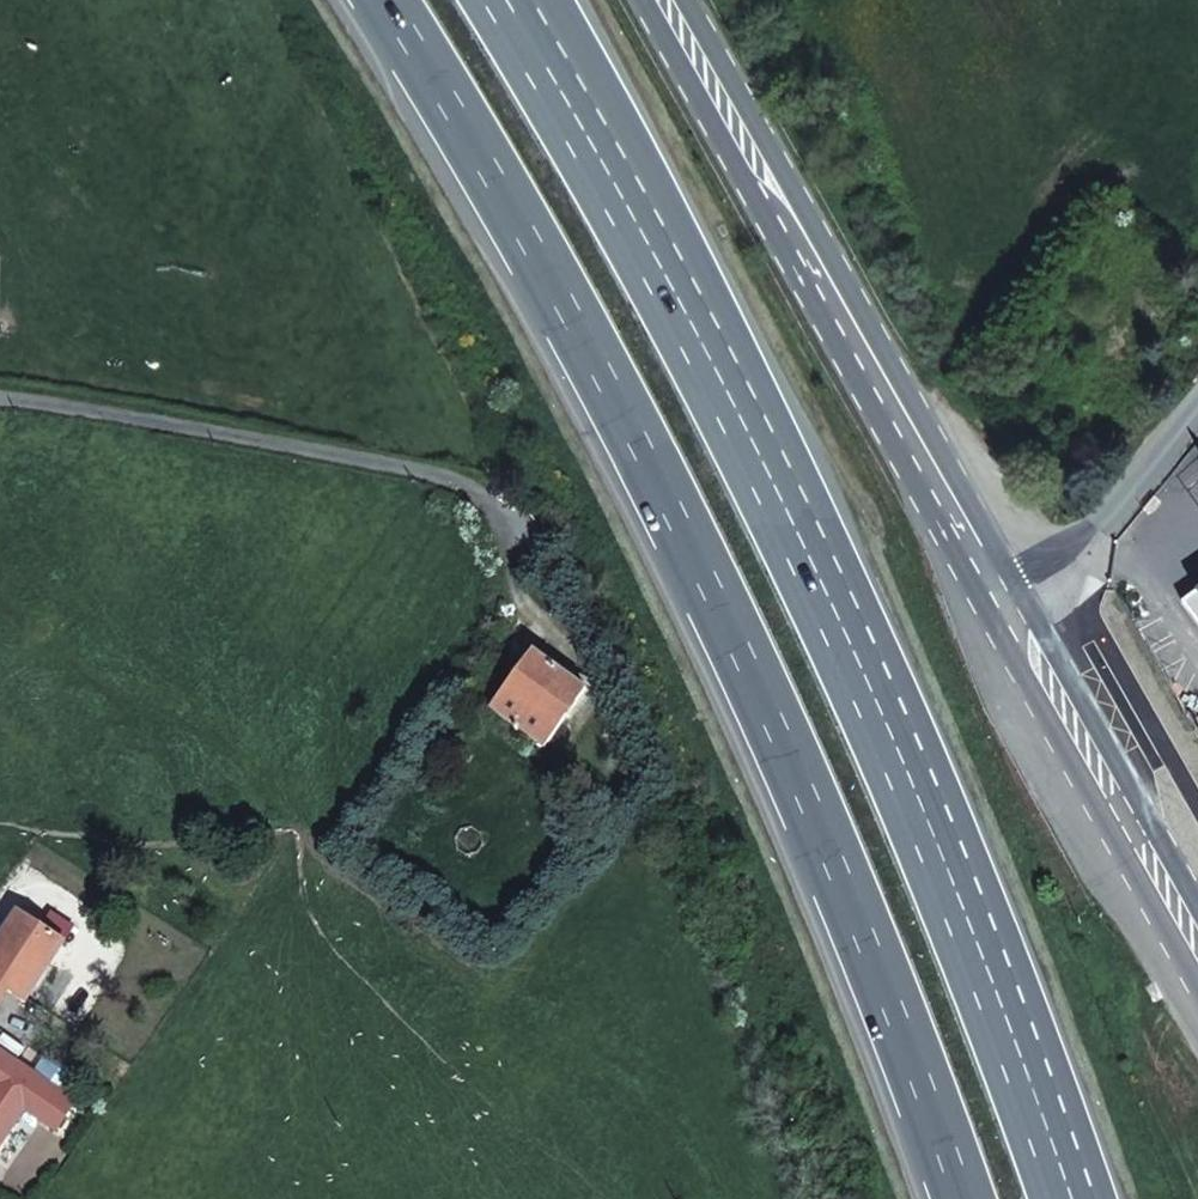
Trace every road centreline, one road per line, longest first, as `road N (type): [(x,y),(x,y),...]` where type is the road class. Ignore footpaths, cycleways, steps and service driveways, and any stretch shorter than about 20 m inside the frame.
road 1 (motorway): [(385,0),(540,256),(747,662),(928,1091),(964,1198)]
road 2 (motorway): [(1062,1198),(963,933),(820,602),(630,230),(495,0)]
road 3 (primary): [(670,0),(1000,589)]
road 4 (unclassified): [(0,404),(462,482),(514,550)]
road 5 (primary): [(1000,589),(1197,941)]
road 6 (unclassified): [(1197,430),(1136,504),(1000,589)]

